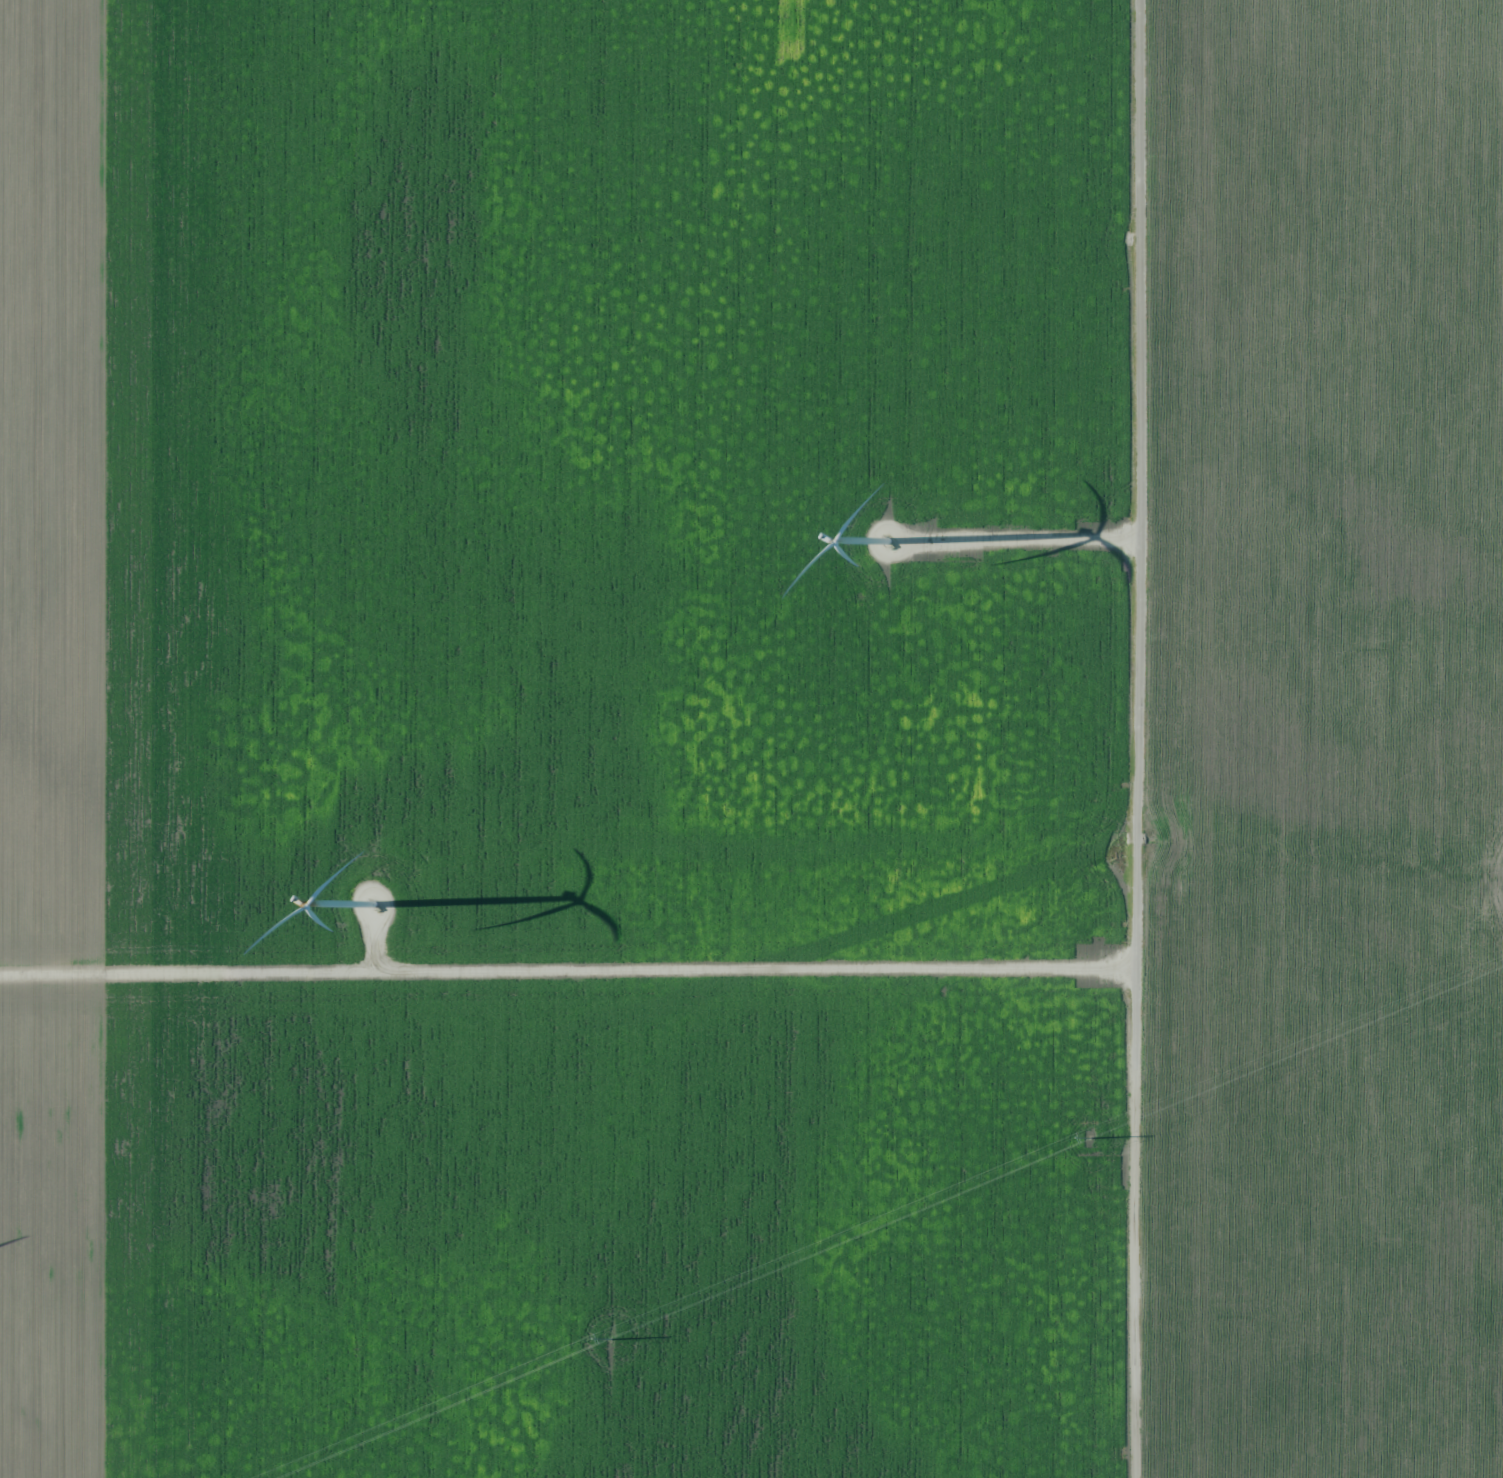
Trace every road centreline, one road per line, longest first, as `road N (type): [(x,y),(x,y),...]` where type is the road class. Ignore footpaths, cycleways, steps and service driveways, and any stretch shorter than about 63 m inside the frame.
road 1 (track): [(1139,0),(1133,1477)]

